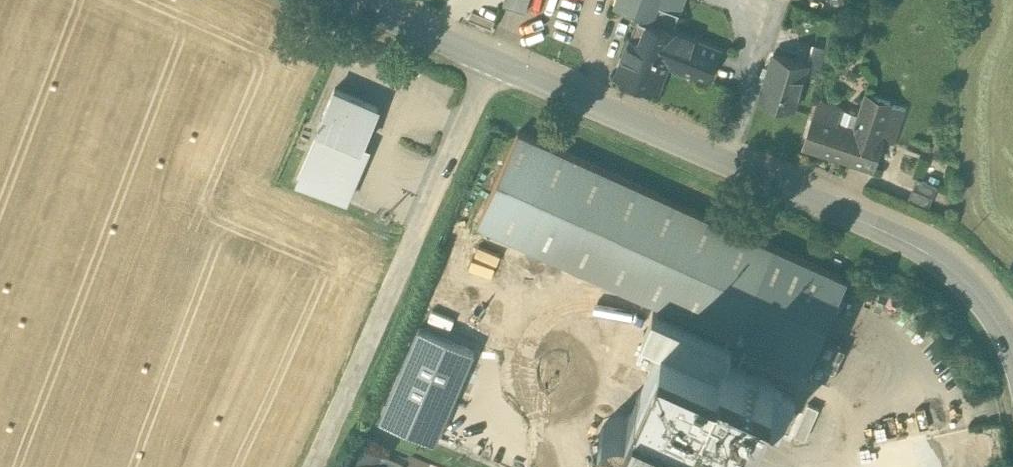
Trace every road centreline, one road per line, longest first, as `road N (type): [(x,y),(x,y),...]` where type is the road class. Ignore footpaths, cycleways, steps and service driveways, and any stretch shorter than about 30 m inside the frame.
road 1 (residential): [(315,466),(496,61)]
road 2 (tertiary): [(1012,351),(989,307),(944,261),(722,159)]
road 3 (tertiary): [(722,159),(496,61)]
road 4 (residential): [(774,1),(722,159)]
road 5 (tertiary): [(496,61),(355,0)]

